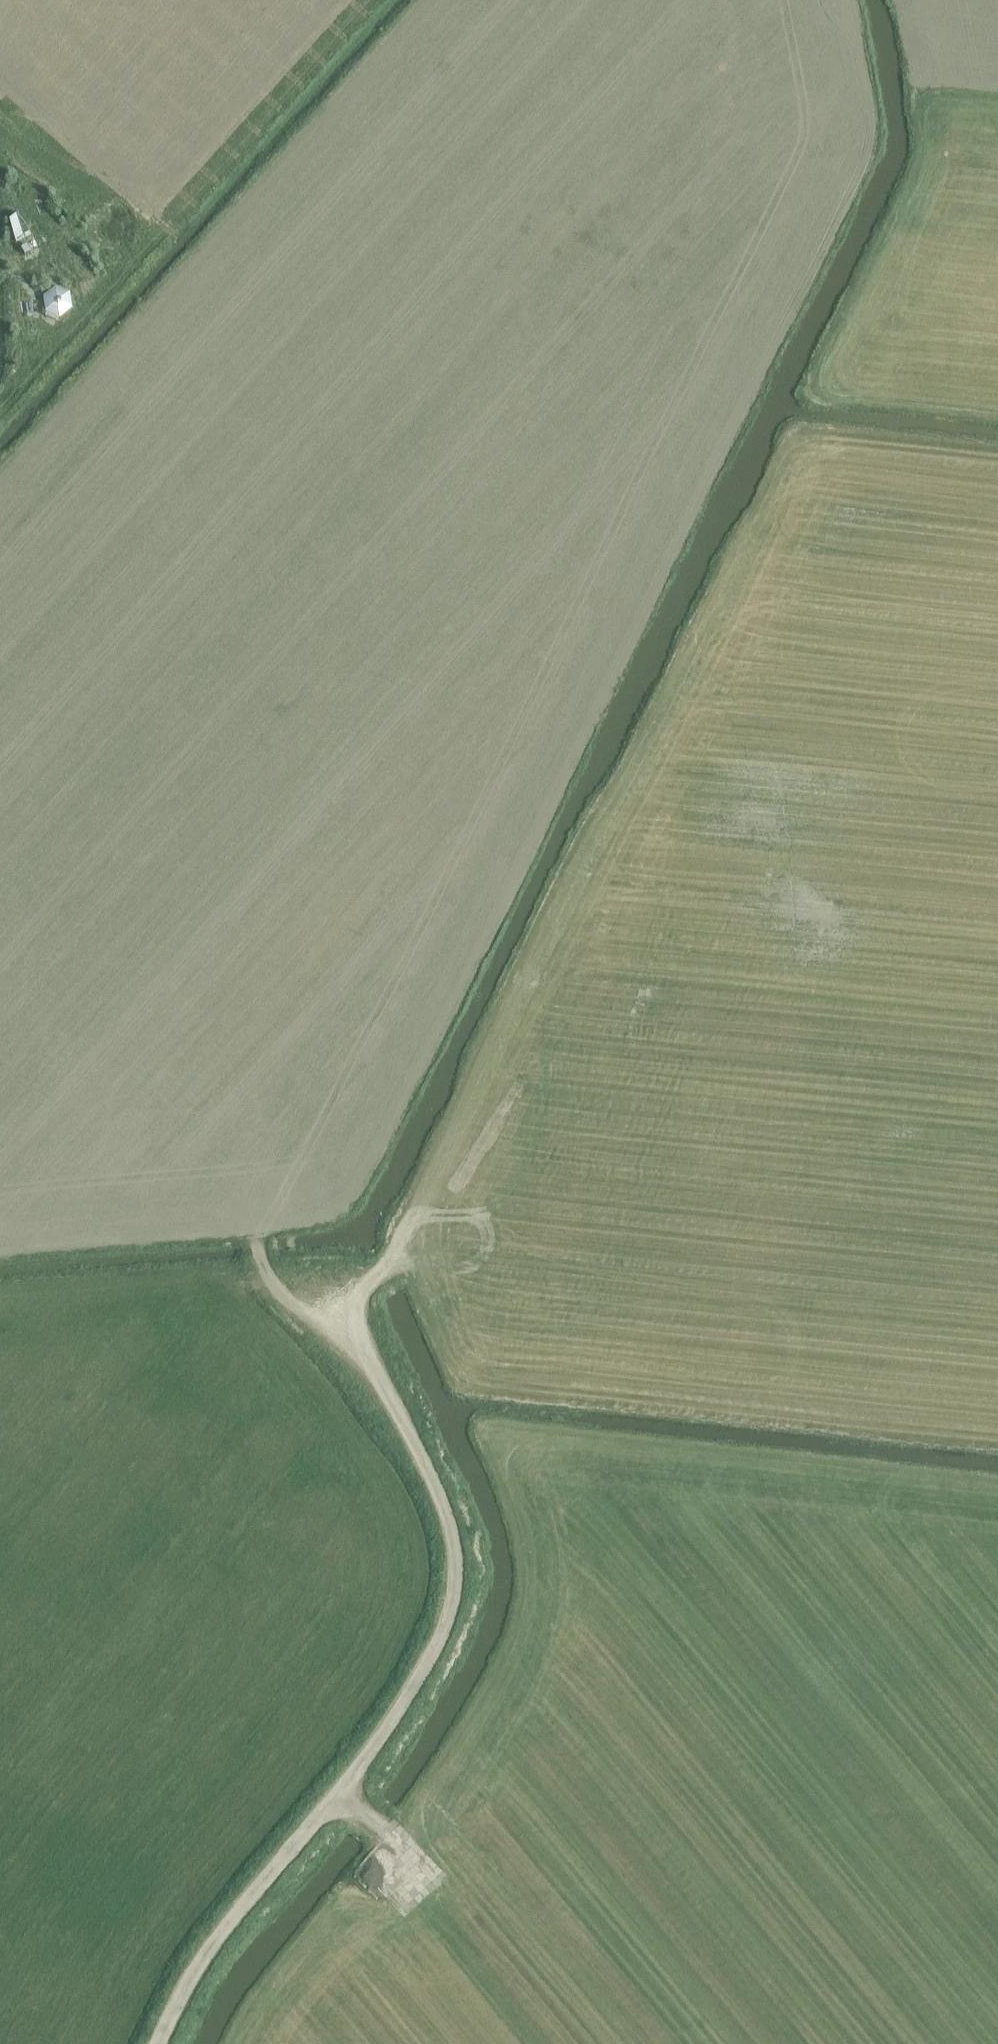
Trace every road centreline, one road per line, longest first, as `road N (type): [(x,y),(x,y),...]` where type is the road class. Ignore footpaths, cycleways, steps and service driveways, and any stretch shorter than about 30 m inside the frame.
road 1 (track): [(261,1257),(276,1289),(359,1345),(442,1508),(453,1582),(438,1647),(340,1794),(428,1874)]
road 2 (track): [(340,1794),(203,1959),(159,2043)]

